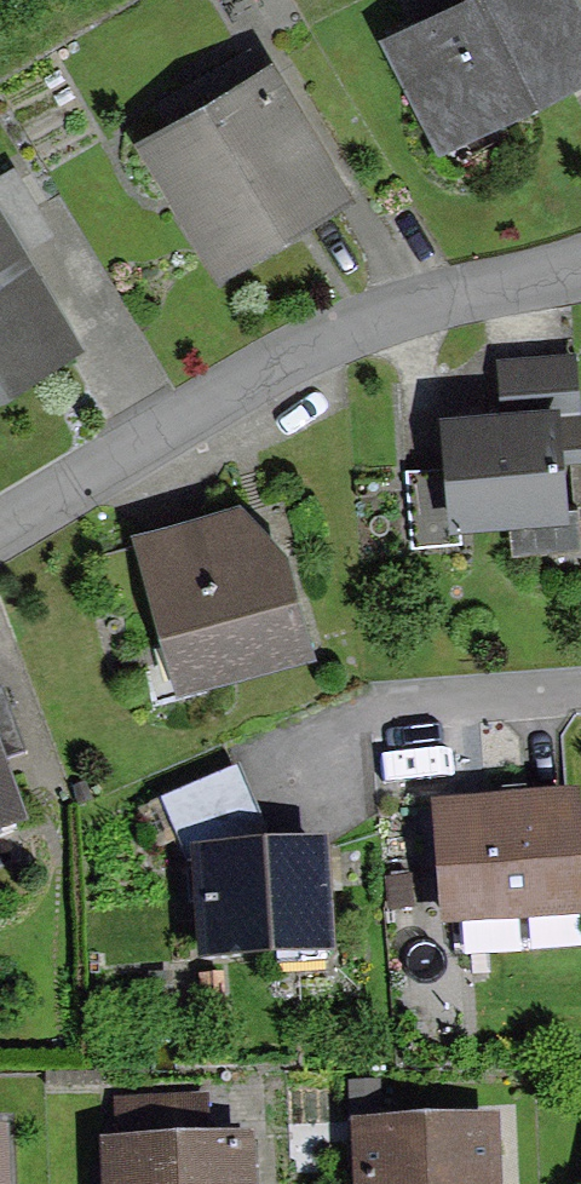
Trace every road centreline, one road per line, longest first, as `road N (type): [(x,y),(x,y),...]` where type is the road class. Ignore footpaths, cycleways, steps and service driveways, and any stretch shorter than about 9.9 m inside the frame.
road 1 (residential): [(0,531),(407,315),(580,263)]

